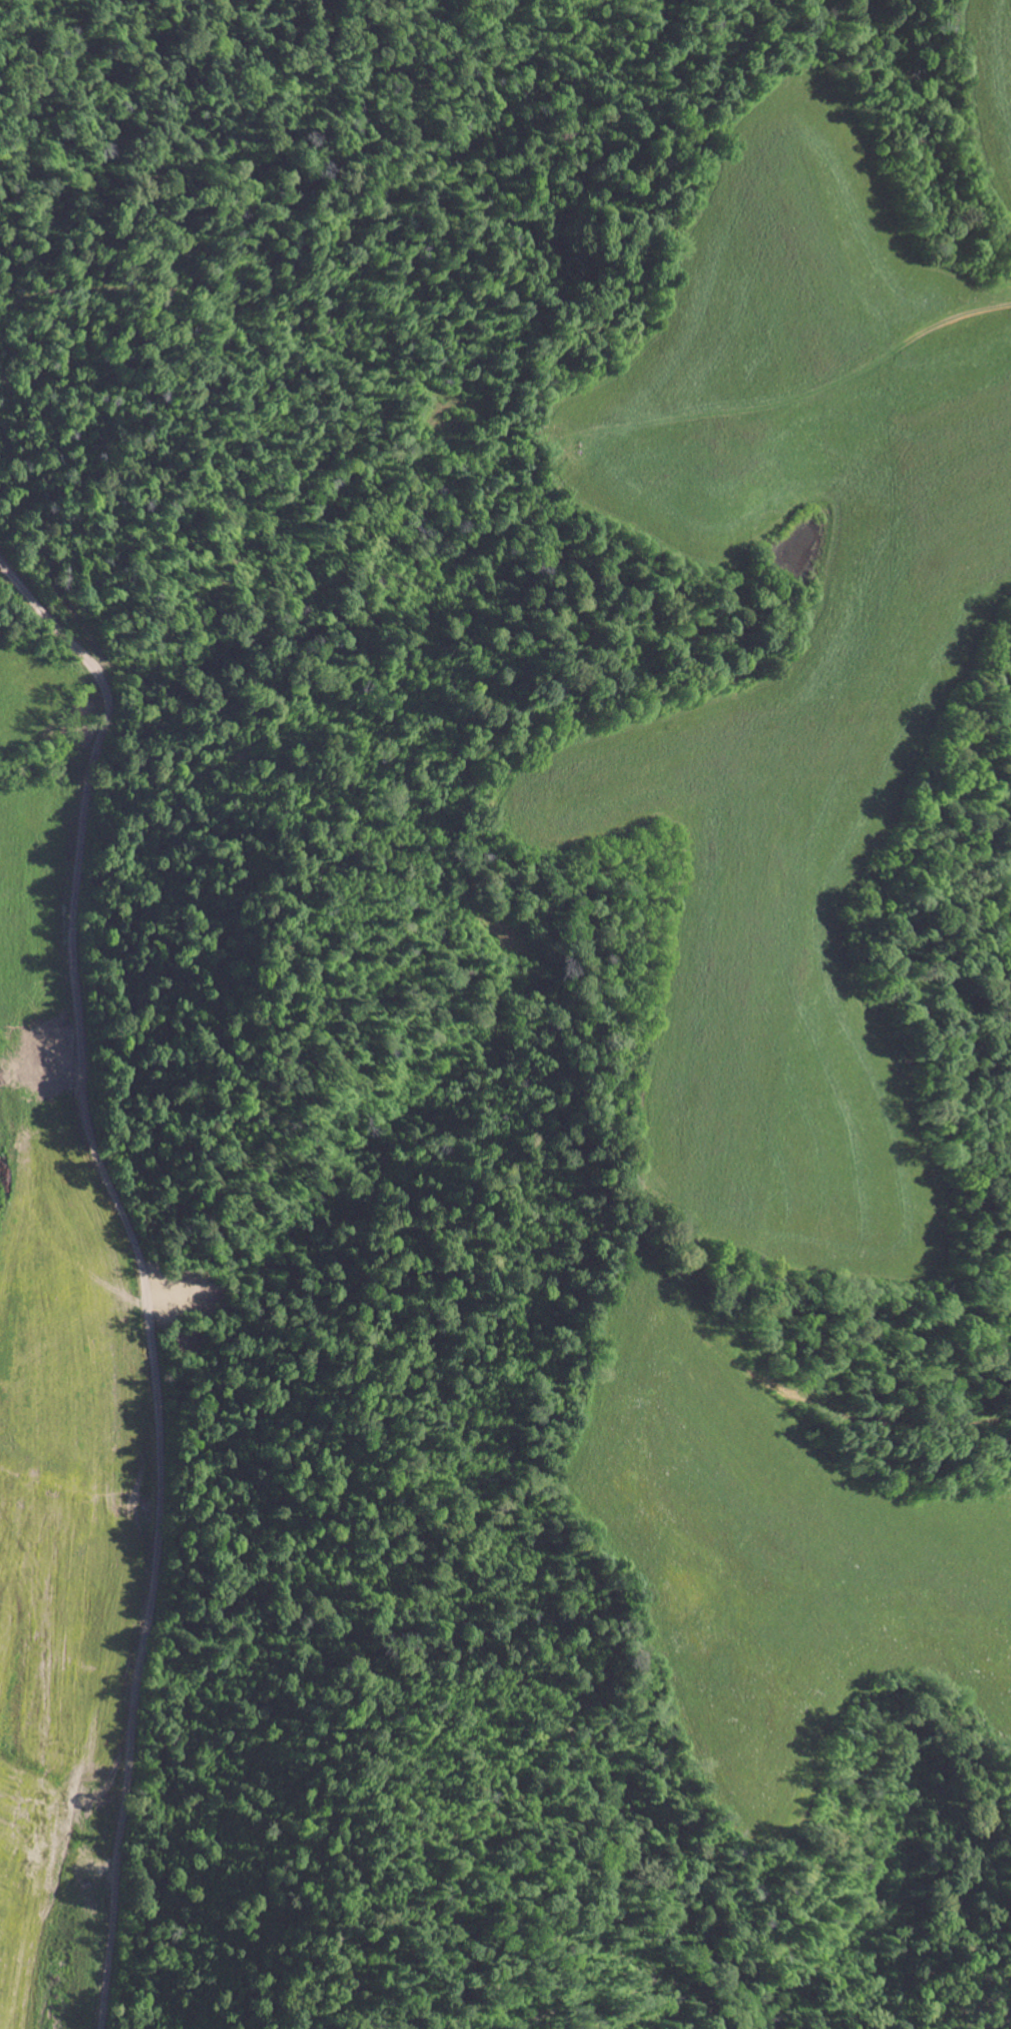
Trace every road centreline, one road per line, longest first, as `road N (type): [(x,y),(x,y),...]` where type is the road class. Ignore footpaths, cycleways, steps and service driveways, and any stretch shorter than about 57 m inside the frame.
road 1 (residential): [(103,2028),(145,1651),(169,1517),(160,1371),(150,1286),(93,1124),(78,965),(80,877),(108,684),(0,553)]

